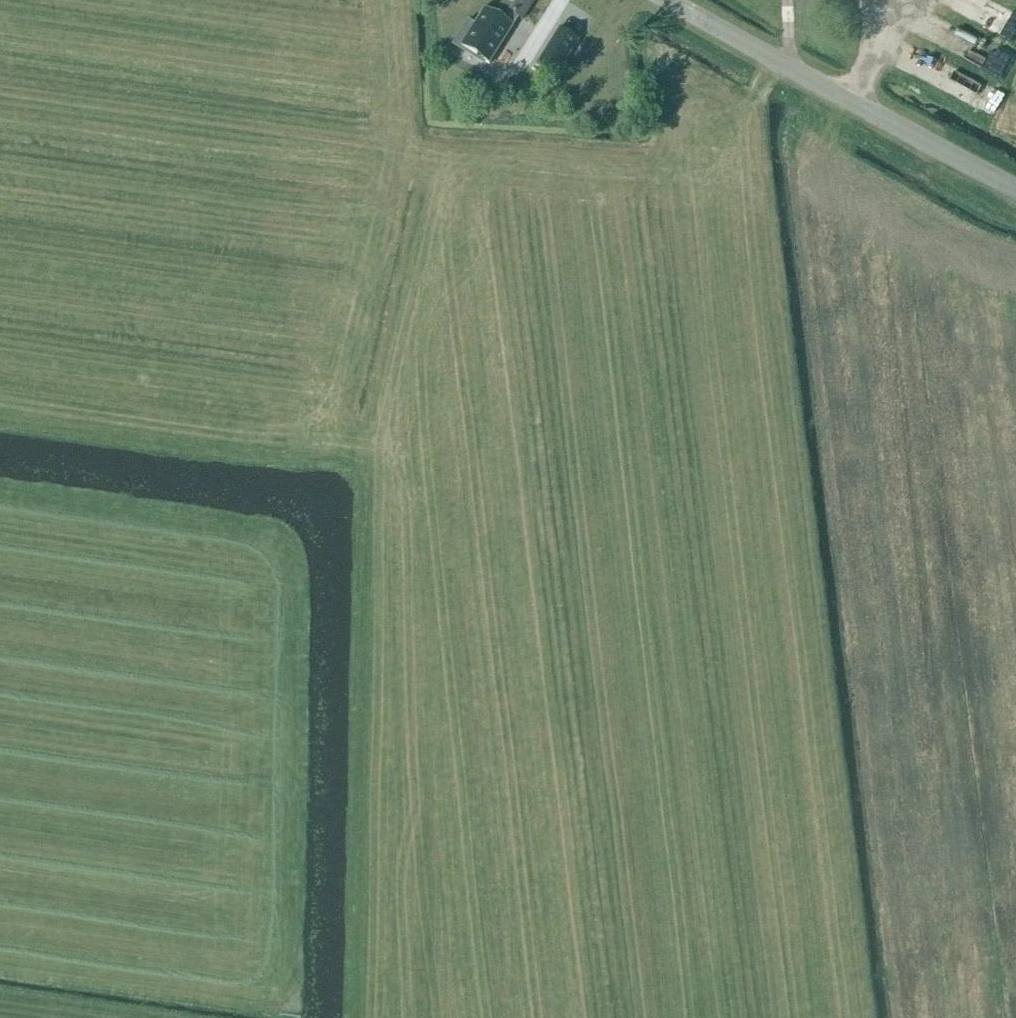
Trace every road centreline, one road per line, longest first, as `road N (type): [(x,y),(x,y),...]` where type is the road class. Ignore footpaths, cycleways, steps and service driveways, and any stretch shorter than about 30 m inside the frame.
road 1 (tertiary): [(1015,190),(665,0)]

